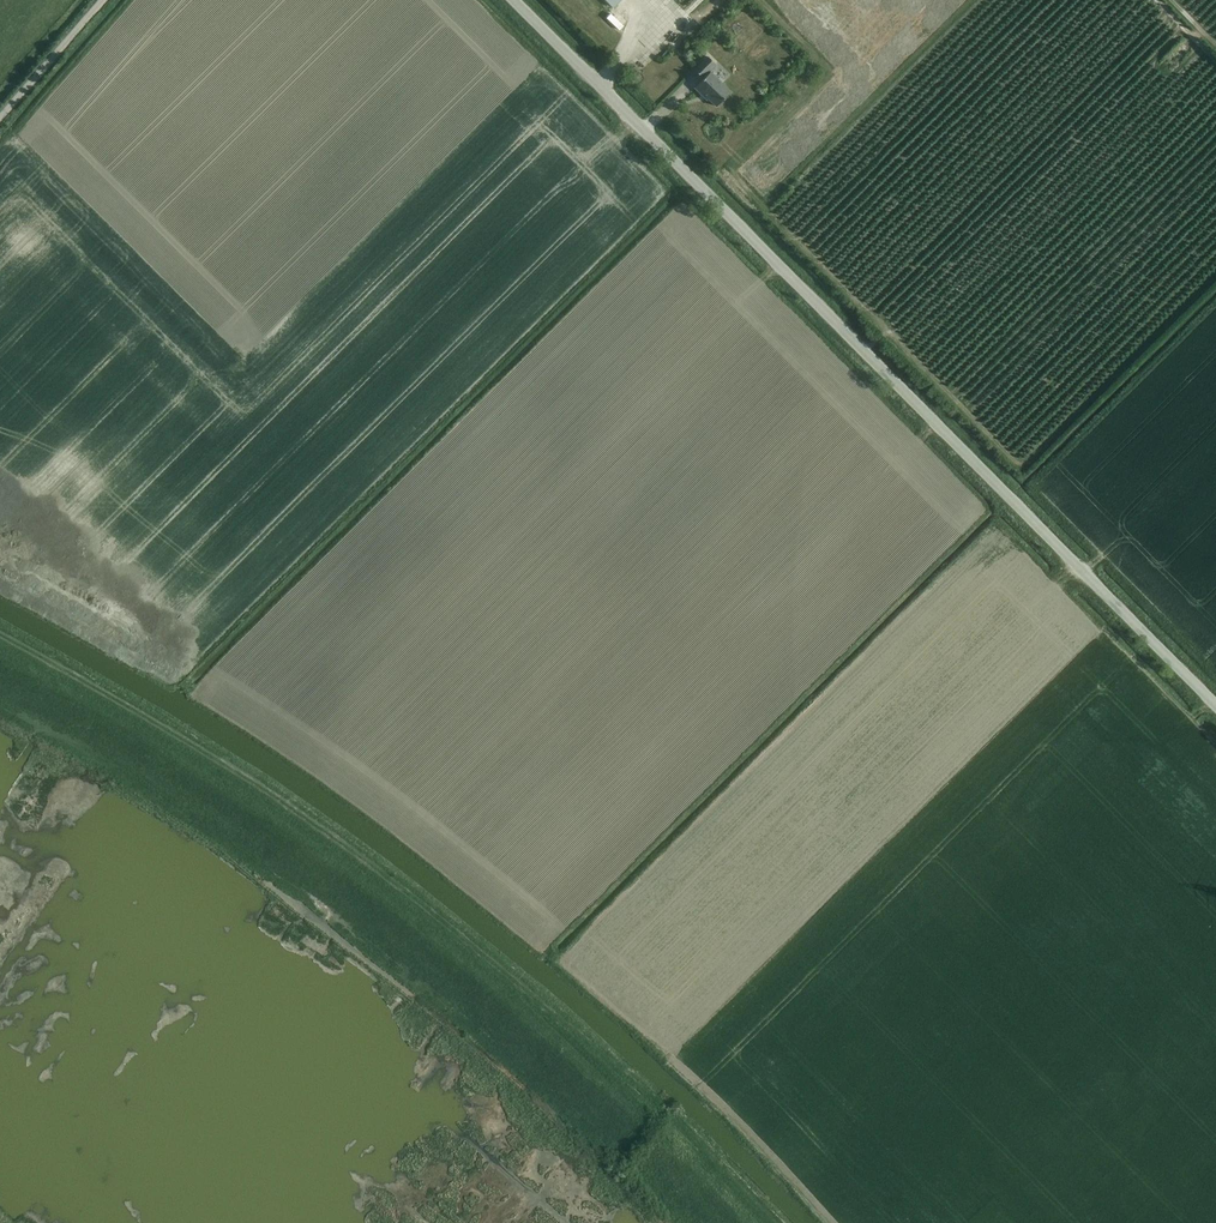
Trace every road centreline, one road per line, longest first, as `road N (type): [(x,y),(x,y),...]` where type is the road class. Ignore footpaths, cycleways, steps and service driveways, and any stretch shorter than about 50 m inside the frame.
road 1 (unclassified): [(1215,707),(509,0)]
road 2 (unclassified): [(0,120),(105,0)]

